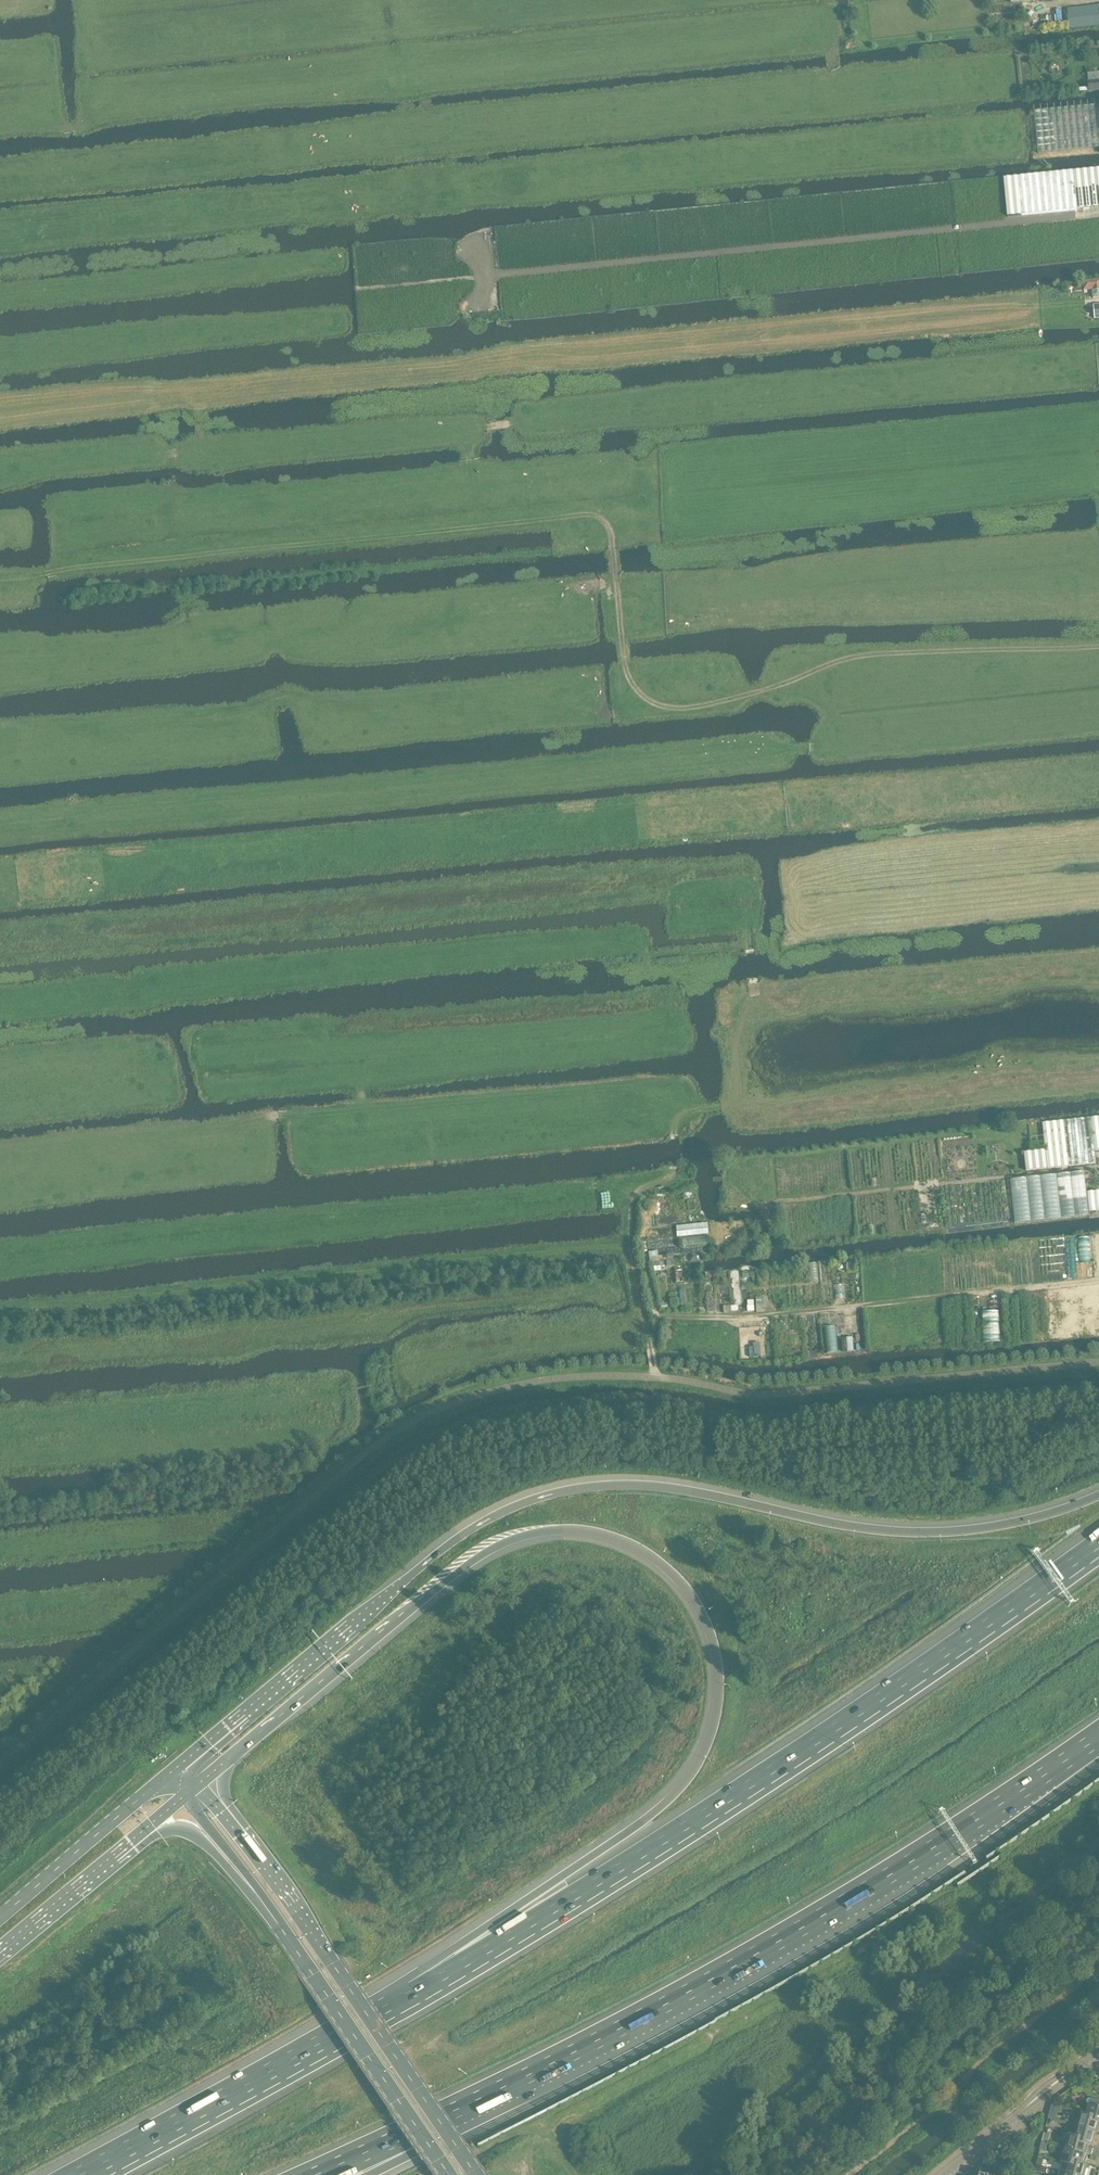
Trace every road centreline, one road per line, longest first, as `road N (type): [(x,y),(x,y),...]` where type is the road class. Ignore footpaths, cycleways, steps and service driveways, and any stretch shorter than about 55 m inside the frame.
road 1 (motorway): [(196,1786),(399,1617),(496,1546),(537,1533),(586,1532),(637,1548),(669,1572),(703,1618),(717,1668),(714,1721),(694,1769),(652,1814),(411,2000)]
road 2 (motorway): [(1098,1496),(1000,1526),(923,1533),(840,1525),(664,1487),(546,1496),(445,1547),(175,1769)]
road 3 (motorway): [(1098,1548),(734,1799),(411,2000)]
road 4 (motorway): [(414,2130),(781,1940),(1098,1737)]
road 5 (primary): [(475,2174),(296,1912),(196,1786)]
road 6 (track): [(644,1316),(742,1318),(1098,1282)]
road 7 (primary): [(240,1873),(449,2174)]
road 8 (motorway): [(411,2000),(95,2174)]
road 9 (track): [(1098,1168),(757,1204)]
road 10 (primary): [(175,1769),(0,1918)]
road 11 (tertiary): [(944,2174),(1097,2053)]
road 12 (primary): [(0,1948),(130,1842)]
road 13 (primary): [(130,1842),(187,1832),(240,1873)]

